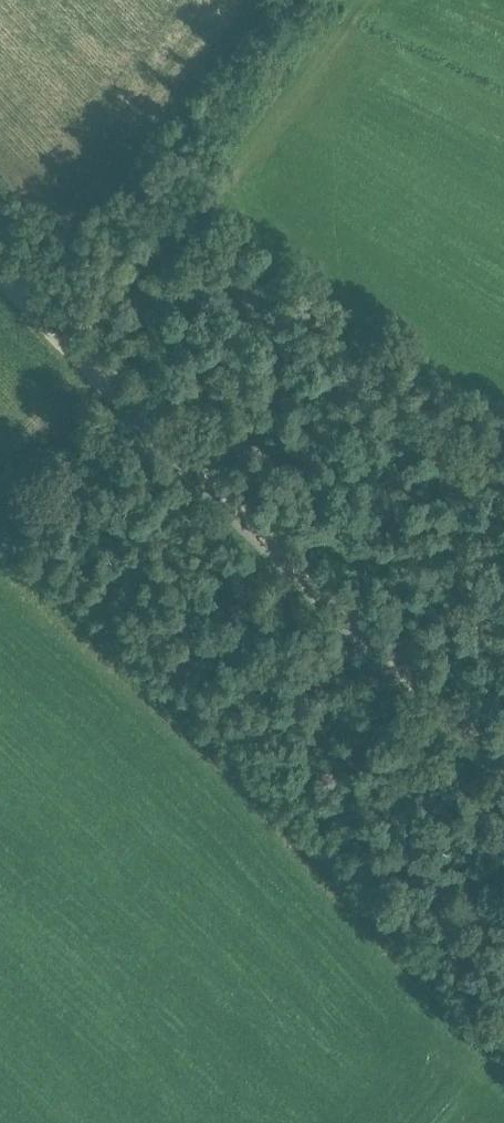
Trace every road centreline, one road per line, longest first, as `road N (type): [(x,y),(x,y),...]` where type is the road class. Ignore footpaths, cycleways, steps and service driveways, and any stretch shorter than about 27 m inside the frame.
road 1 (track): [(503,764),(347,618),(0,260)]

